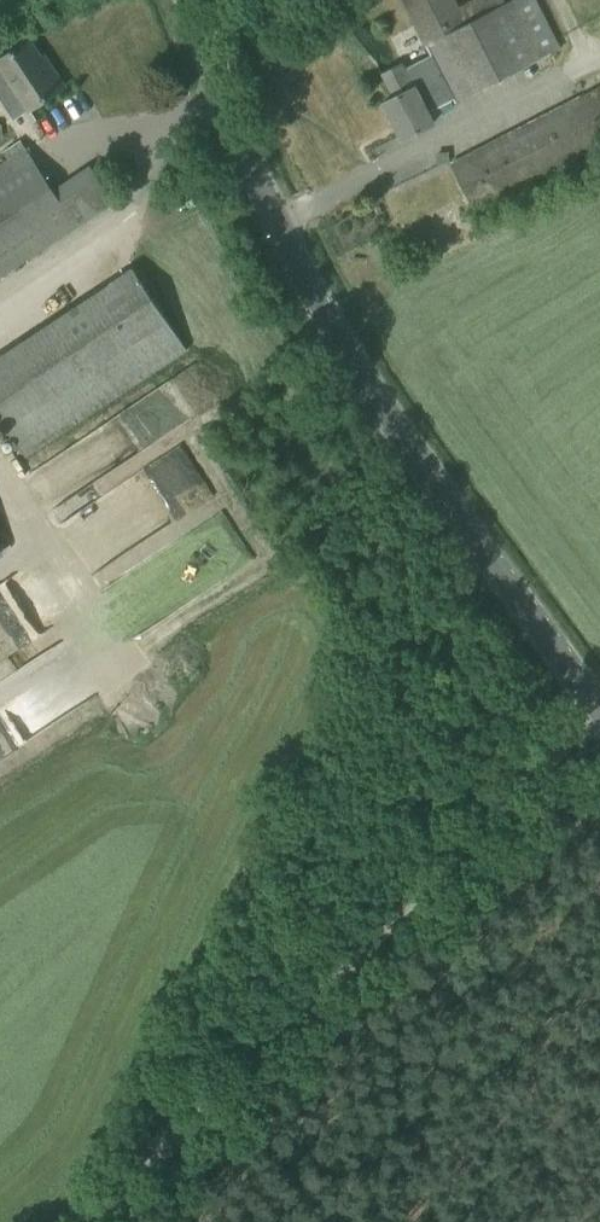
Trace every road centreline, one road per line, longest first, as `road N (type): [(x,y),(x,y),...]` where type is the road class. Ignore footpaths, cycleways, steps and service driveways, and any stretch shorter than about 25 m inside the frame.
road 1 (secondary): [(599,710),(356,370),(264,195),(191,0)]
road 2 (track): [(599,714),(232,1094)]
road 3 (track): [(232,1094),(101,1221)]
road 4 (track): [(327,1221),(232,1094)]

